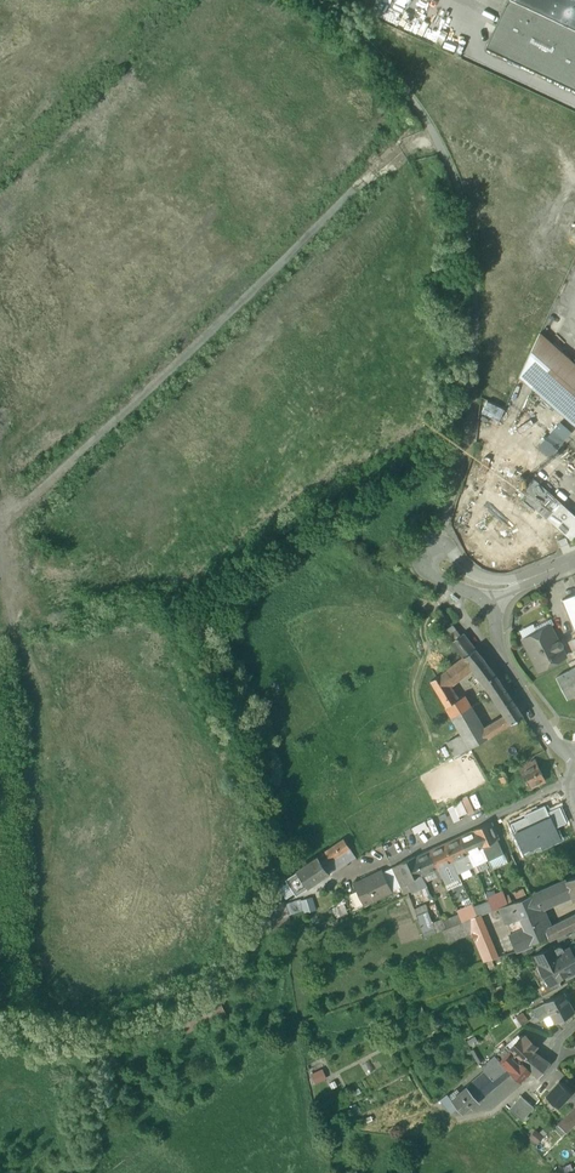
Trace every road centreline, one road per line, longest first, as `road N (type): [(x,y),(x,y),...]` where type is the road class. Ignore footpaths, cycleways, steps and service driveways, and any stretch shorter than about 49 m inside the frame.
road 1 (track): [(472,422),(479,286),(459,182),(427,113),(318,0)]
road 2 (residential): [(568,785),(323,889)]
road 3 (residential): [(574,759),(553,740),(501,654),(493,587)]

